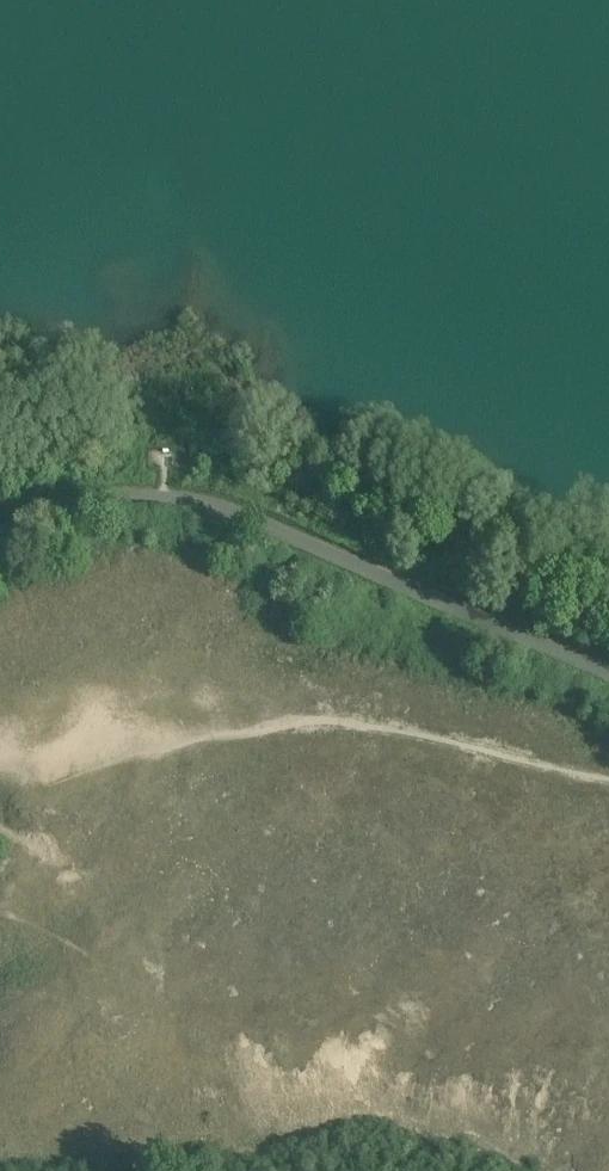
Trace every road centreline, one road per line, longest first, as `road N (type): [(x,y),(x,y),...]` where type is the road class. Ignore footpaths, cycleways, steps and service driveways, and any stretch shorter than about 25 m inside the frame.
road 1 (track): [(0,735),(114,689),(216,681),(608,769)]

